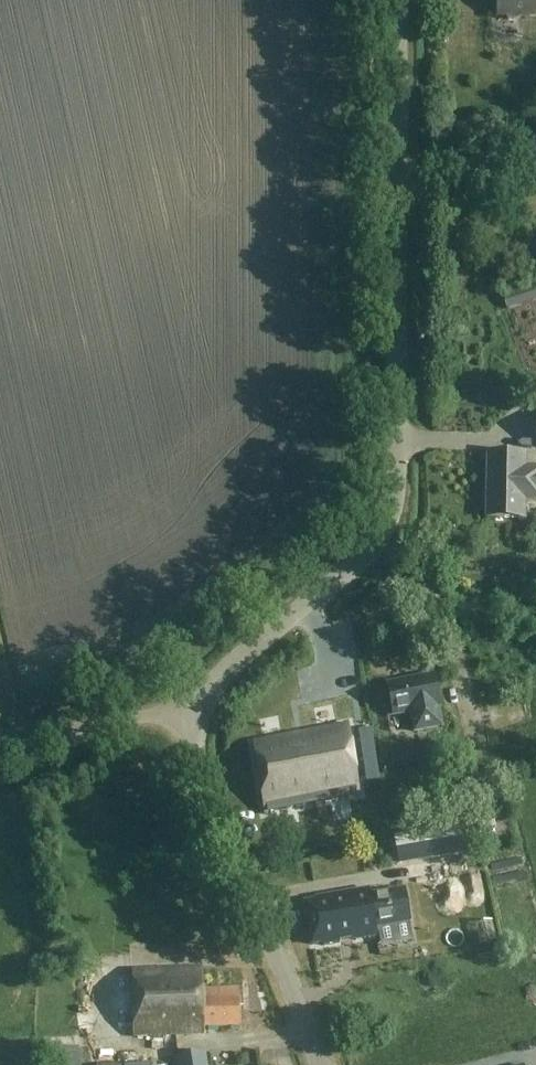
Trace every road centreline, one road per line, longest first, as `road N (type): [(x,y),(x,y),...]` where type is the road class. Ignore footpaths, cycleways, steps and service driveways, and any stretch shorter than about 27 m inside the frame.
road 1 (unclassified): [(192,729),(229,668),(358,561),(388,519),(401,187)]
road 2 (unclassified): [(318,1064),(198,780),(192,729)]
road 3 (unclassified): [(0,761),(136,722),(192,729)]
road 4 (unclassified): [(401,187),(398,0)]
road 5 (unclassified): [(401,187),(535,145)]

